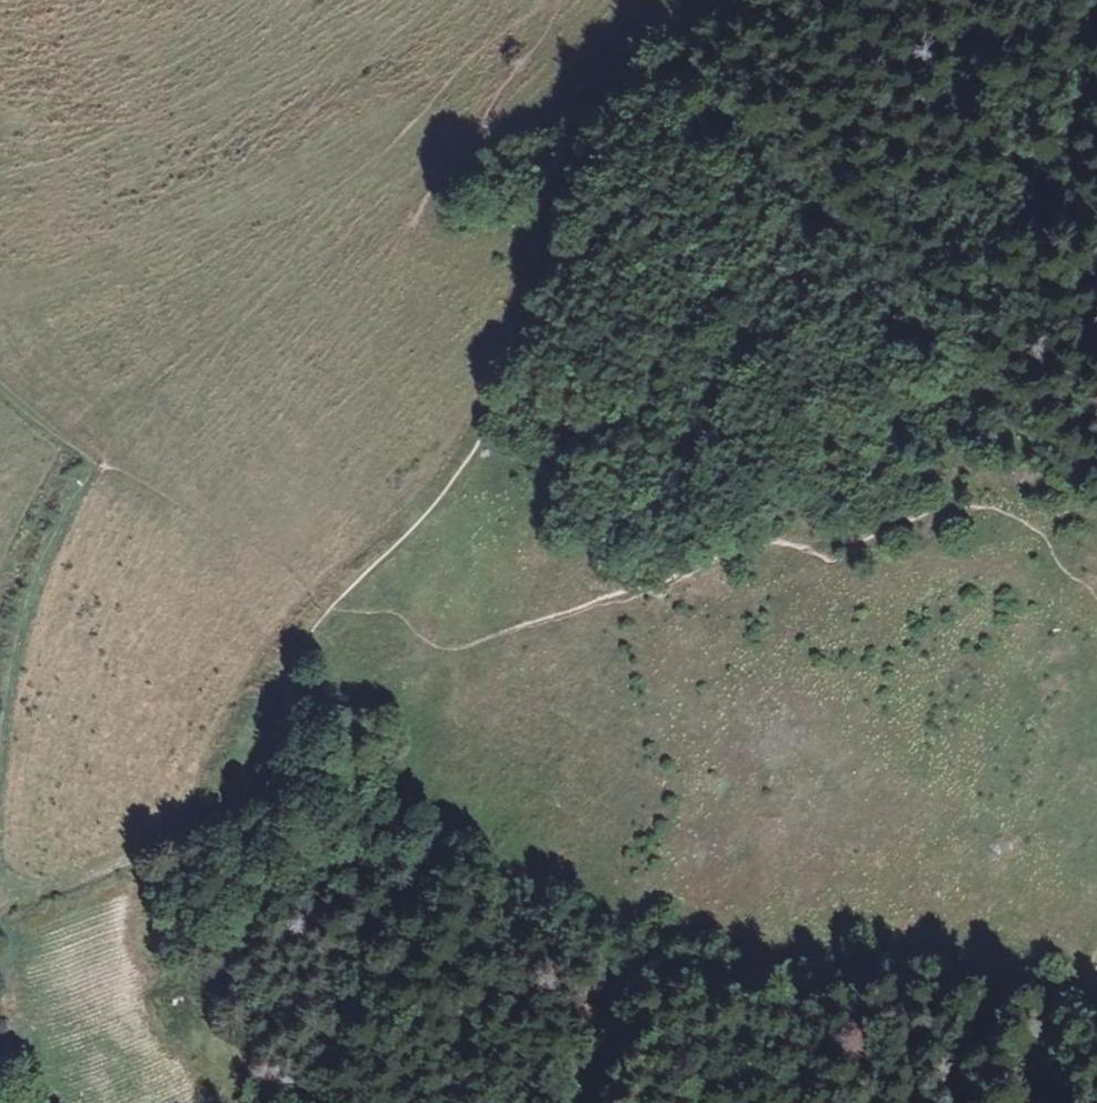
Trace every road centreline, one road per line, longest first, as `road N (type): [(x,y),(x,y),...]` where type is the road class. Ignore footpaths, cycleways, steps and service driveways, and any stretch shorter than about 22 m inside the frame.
road 1 (track): [(1028,1102),(1046,1029),(1072,984),(1096,960)]

